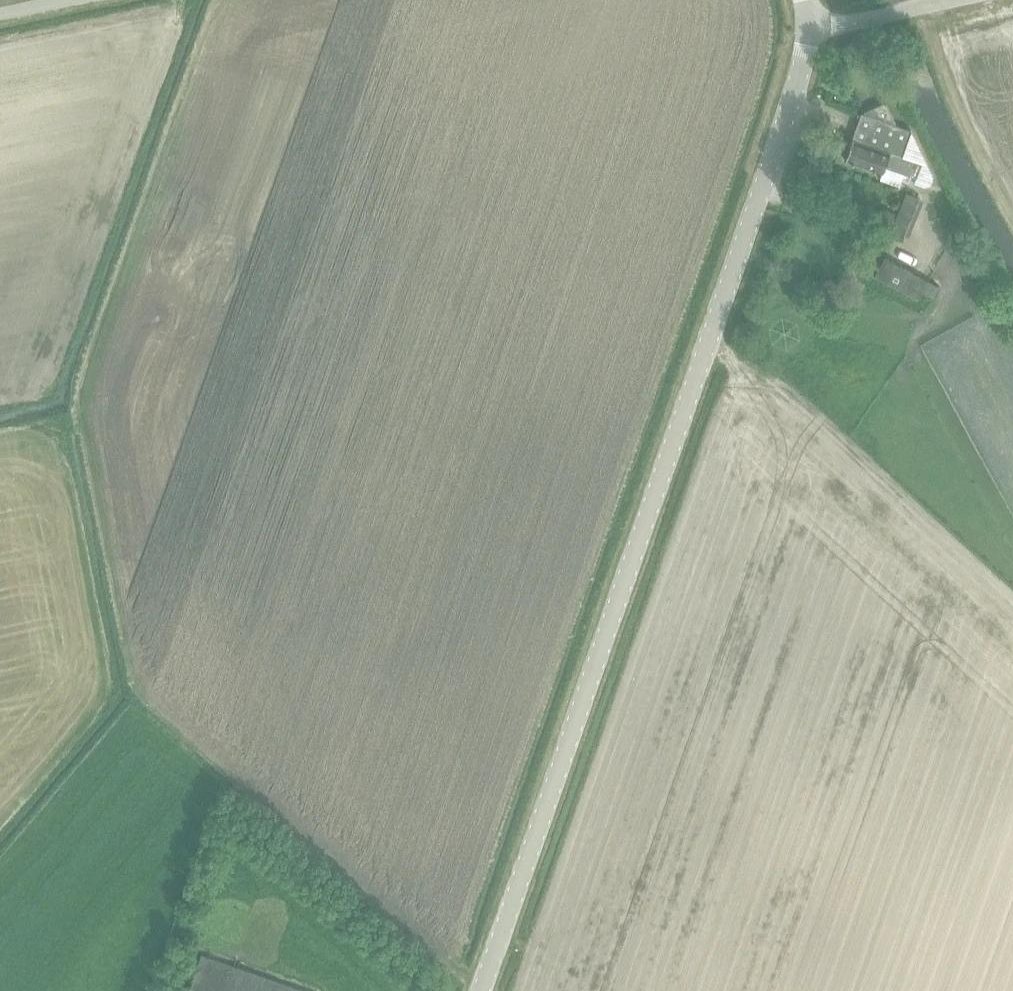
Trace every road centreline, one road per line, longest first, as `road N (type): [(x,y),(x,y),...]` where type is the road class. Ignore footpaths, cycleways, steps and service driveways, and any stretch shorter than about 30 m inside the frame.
road 1 (tertiary): [(481,990),(811,29)]
road 2 (unclassified): [(951,0),(811,29)]

